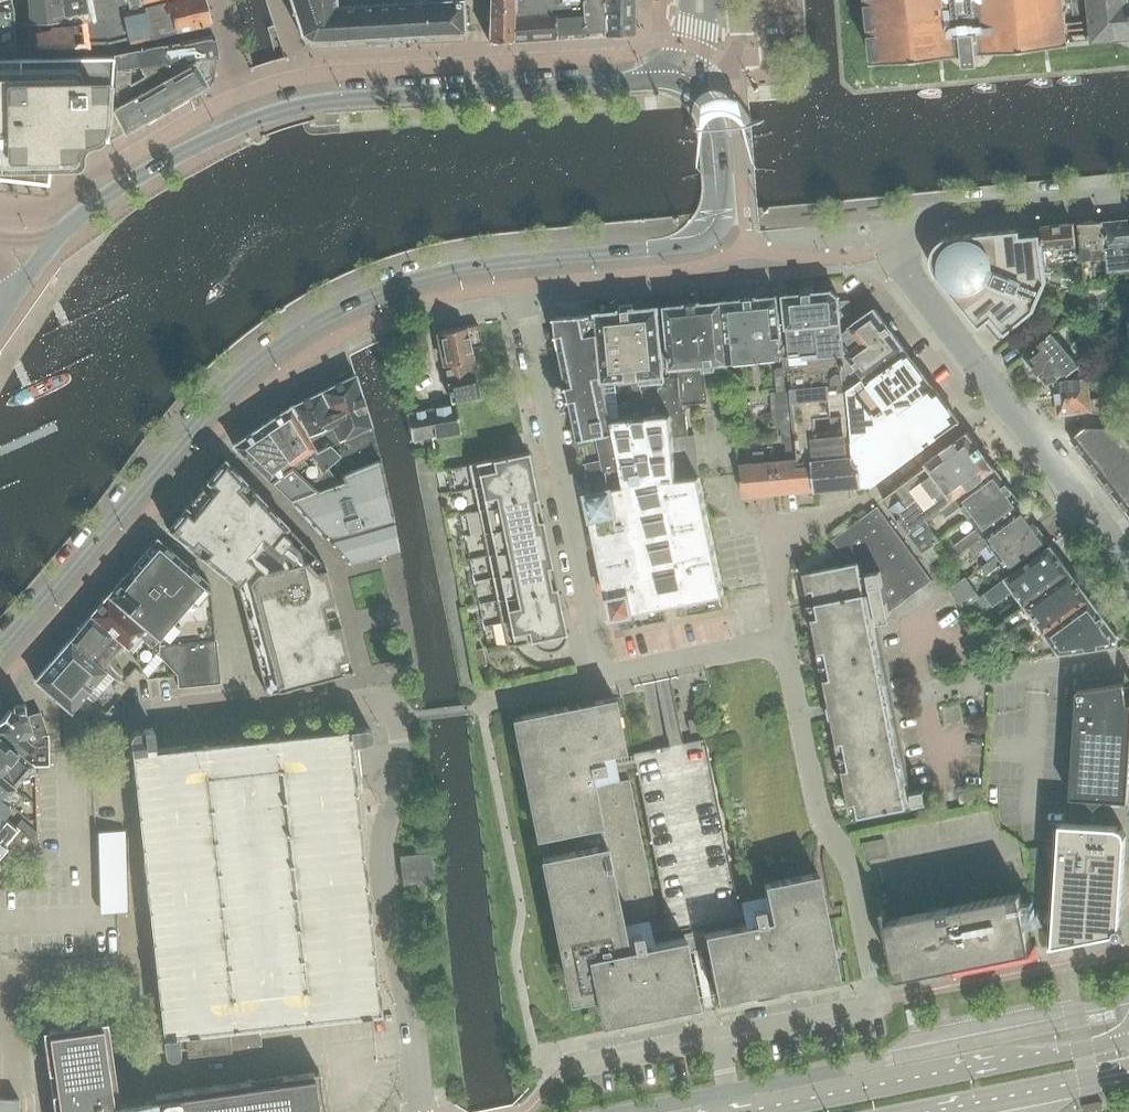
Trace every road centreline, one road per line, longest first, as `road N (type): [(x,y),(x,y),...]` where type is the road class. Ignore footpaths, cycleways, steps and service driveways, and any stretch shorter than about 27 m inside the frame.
road 1 (secondary): [(0,649),(194,425),(266,355),(383,289),(517,260)]
road 2 (residential): [(420,1111),(383,857),(401,778),(393,698),(159,717)]
road 3 (residential): [(604,677),(517,260)]
road 4 (secondary): [(649,81),(314,103),(251,121)]
road 5 (residential): [(786,640),(819,810),(856,879),(881,1005)]
road 6 (secondary): [(1128,1039),(772,1111)]
road 7 (residential): [(786,640),(778,580),(797,545),(1003,399)]
road 8 (secondary): [(517,260),(709,238),(727,208),(721,136),(696,93)]
road 9 (residential): [(1128,193),(934,214),(896,250)]
road 10 (secondary): [(251,121),(115,190),(57,237)]
road 11 (residential): [(1128,564),(1003,399)]
road 12 (residential): [(925,691),(1128,657)]
road 13 (residential): [(604,677),(786,640)]
road 14 (residential): [(1003,399),(896,250)]
road 15 (secondary): [(957,1111),(1128,1077)]
road 16 (residential): [(718,1037),(881,1005)]
road 17 (residential): [(0,975),(143,967)]
road 18 (residential): [(579,1065),(718,1037)]
road 19 (unclassified): [(217,0),(251,121)]

